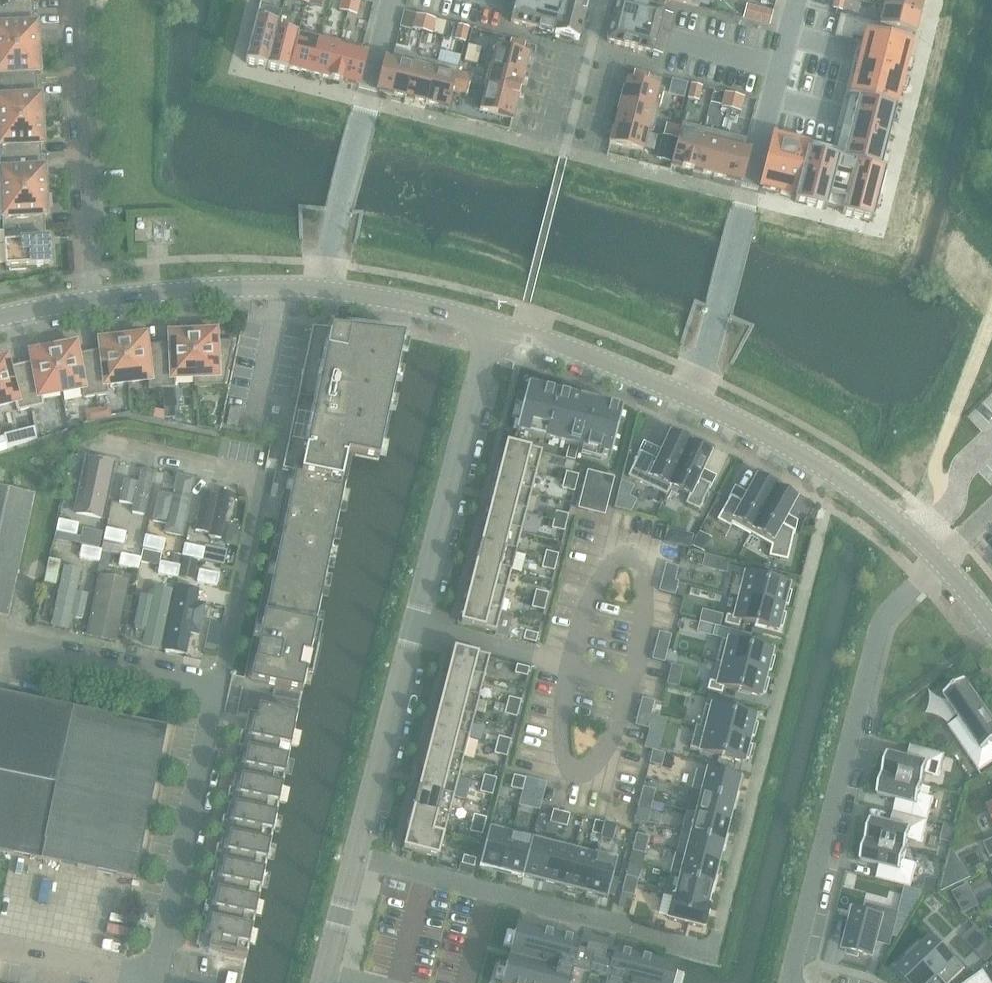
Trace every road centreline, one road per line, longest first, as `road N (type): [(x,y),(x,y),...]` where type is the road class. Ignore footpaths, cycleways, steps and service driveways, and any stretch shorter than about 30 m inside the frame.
road 1 (residential): [(354,858),(707,947),(835,475)]
road 2 (tertiary): [(354,858),(493,325)]
road 3 (residential): [(939,560),(878,630),(792,982)]
road 4 (residential): [(686,396),(717,314),(797,0)]
road 5 (unclassified): [(218,686),(264,474),(98,440)]
road 6 (residential): [(90,301),(76,0)]
road 7 (unclassified): [(156,978),(218,686)]
road 8 (tertiary): [(319,289),(90,301)]
road 9 (unclassified): [(0,640),(218,686)]
road 10 (residential): [(493,325),(686,396)]
road 11 (residential): [(319,289),(362,115)]
road 12 (tertiary): [(493,325),(319,289)]
road 13 (residential): [(686,396),(835,475)]
road 14 (unclassified): [(156,978),(0,946)]
road 15 (residential): [(835,475),(939,560)]

